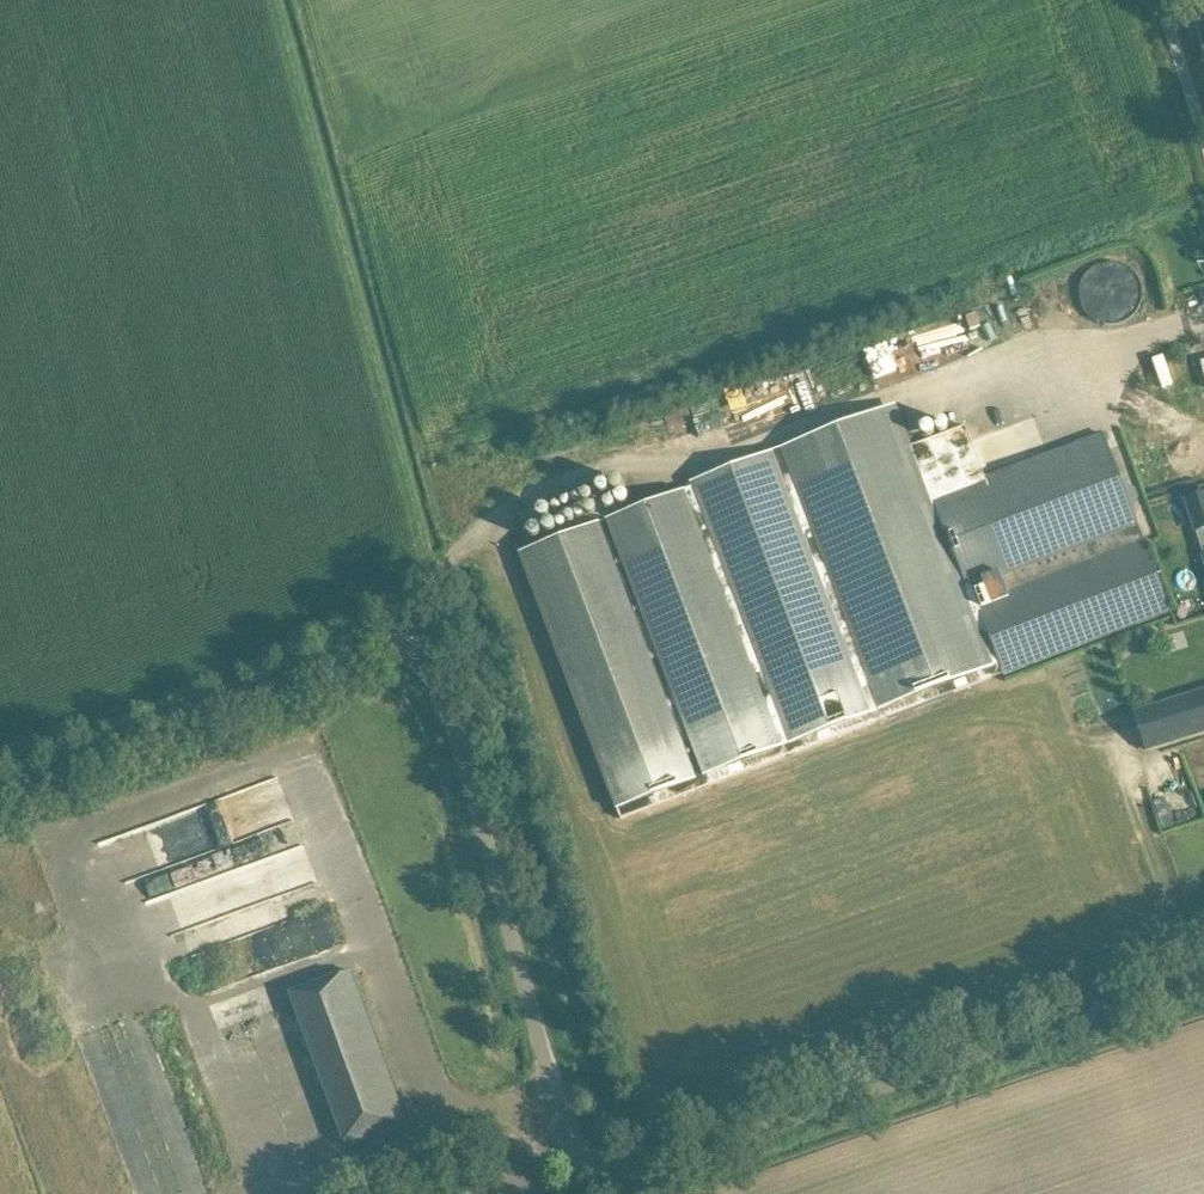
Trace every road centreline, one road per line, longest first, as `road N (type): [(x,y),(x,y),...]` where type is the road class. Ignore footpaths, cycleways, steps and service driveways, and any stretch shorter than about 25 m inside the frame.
road 1 (unclassified): [(0,802),(346,655),(379,650),(409,657),(435,678),(450,707),(566,1141),(590,1167),(635,1171),(1203,977)]

